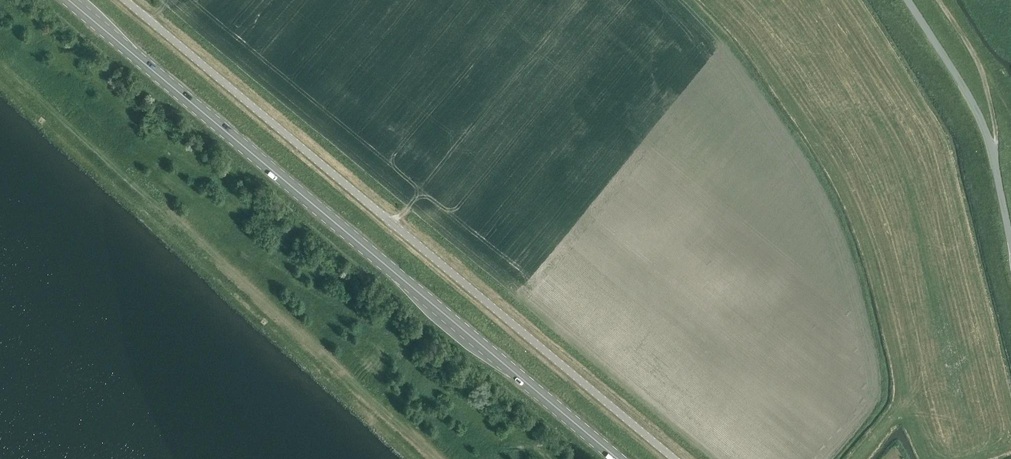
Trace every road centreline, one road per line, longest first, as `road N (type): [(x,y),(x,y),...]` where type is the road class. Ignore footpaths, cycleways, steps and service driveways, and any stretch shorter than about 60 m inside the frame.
road 1 (primary): [(620,458),(68,0)]
road 2 (unclassified): [(675,458),(126,0)]
road 3 (unclassified): [(1010,232),(979,114),(907,0)]

